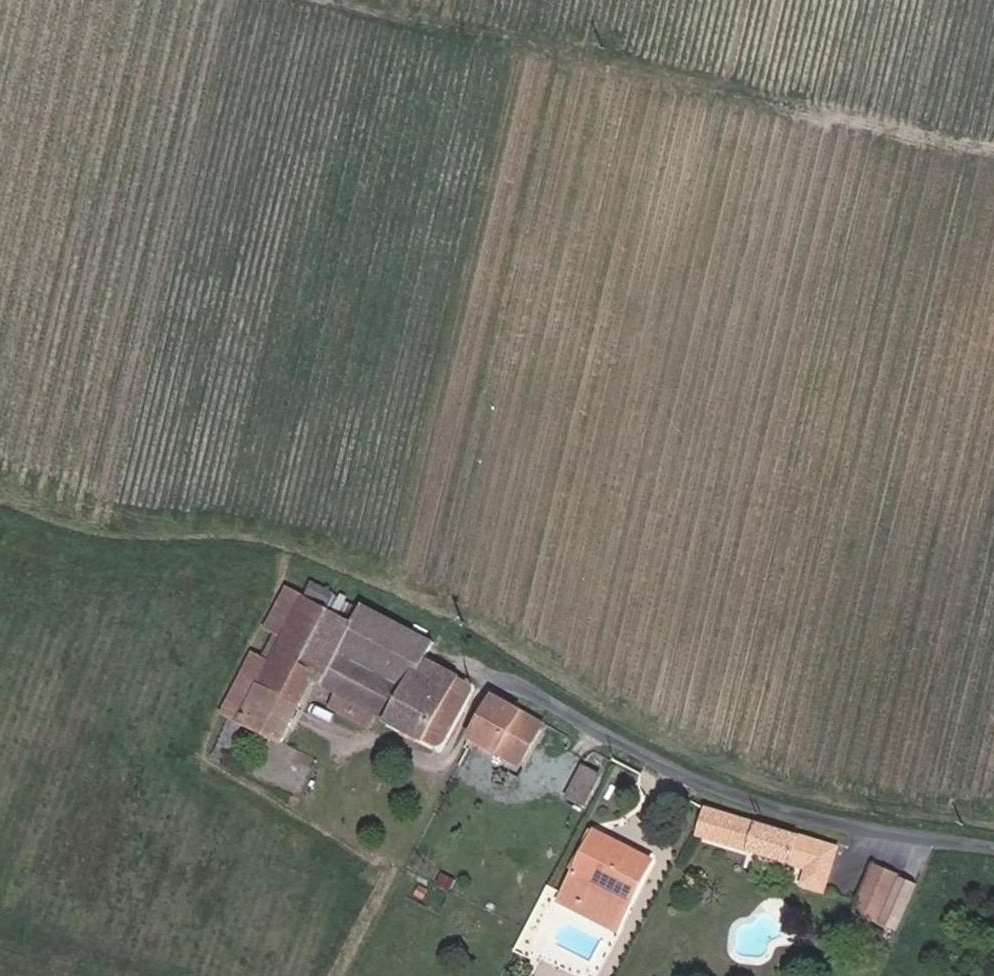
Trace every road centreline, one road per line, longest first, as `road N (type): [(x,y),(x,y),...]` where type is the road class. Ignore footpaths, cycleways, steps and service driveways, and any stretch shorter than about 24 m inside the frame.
road 1 (unclassified): [(522,681),(684,768),(859,831),(993,849)]

